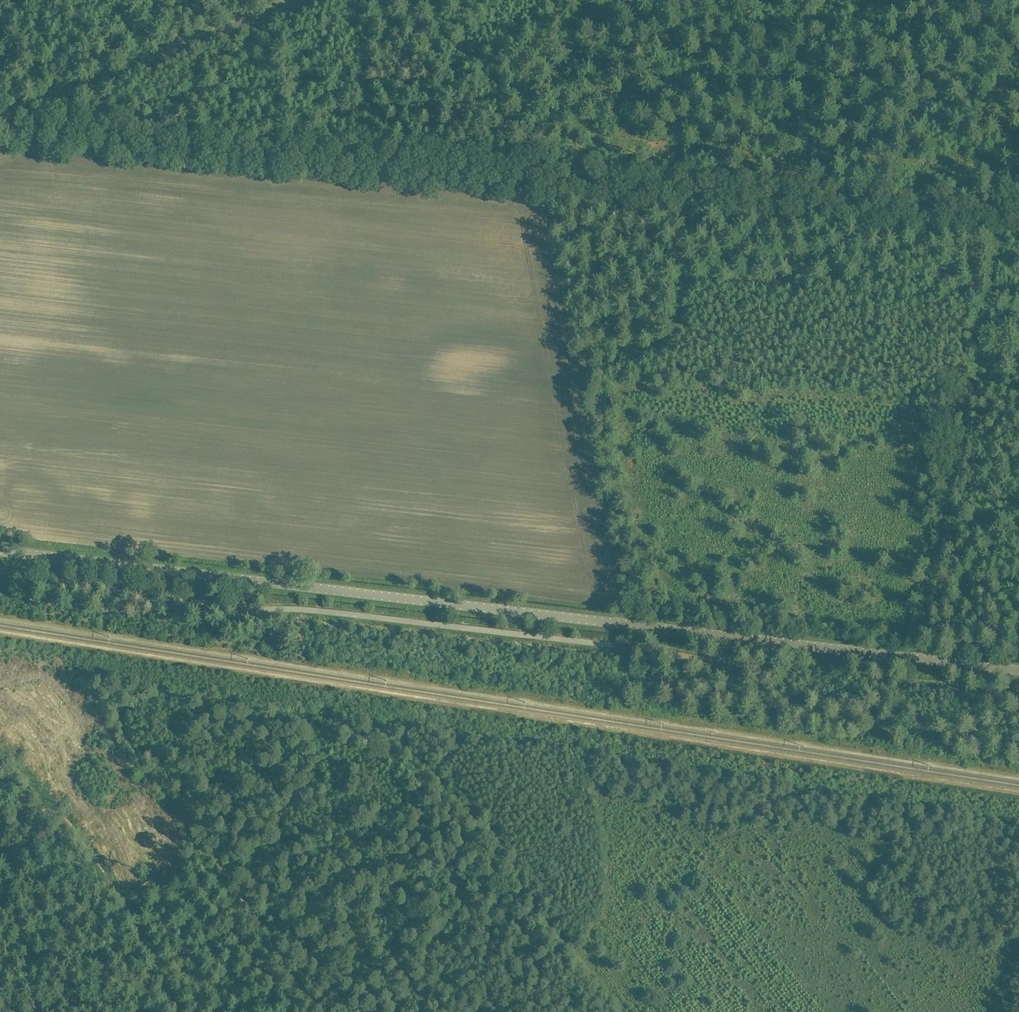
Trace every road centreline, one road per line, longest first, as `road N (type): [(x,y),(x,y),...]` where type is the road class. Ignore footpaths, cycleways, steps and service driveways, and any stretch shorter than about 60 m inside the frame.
road 1 (tertiary): [(1018,668),(0,544)]
road 2 (track): [(326,1011),(223,876),(122,879),(62,809)]
road 3 (unclassified): [(0,118),(296,0)]
road 4 (track): [(540,191),(578,0)]

